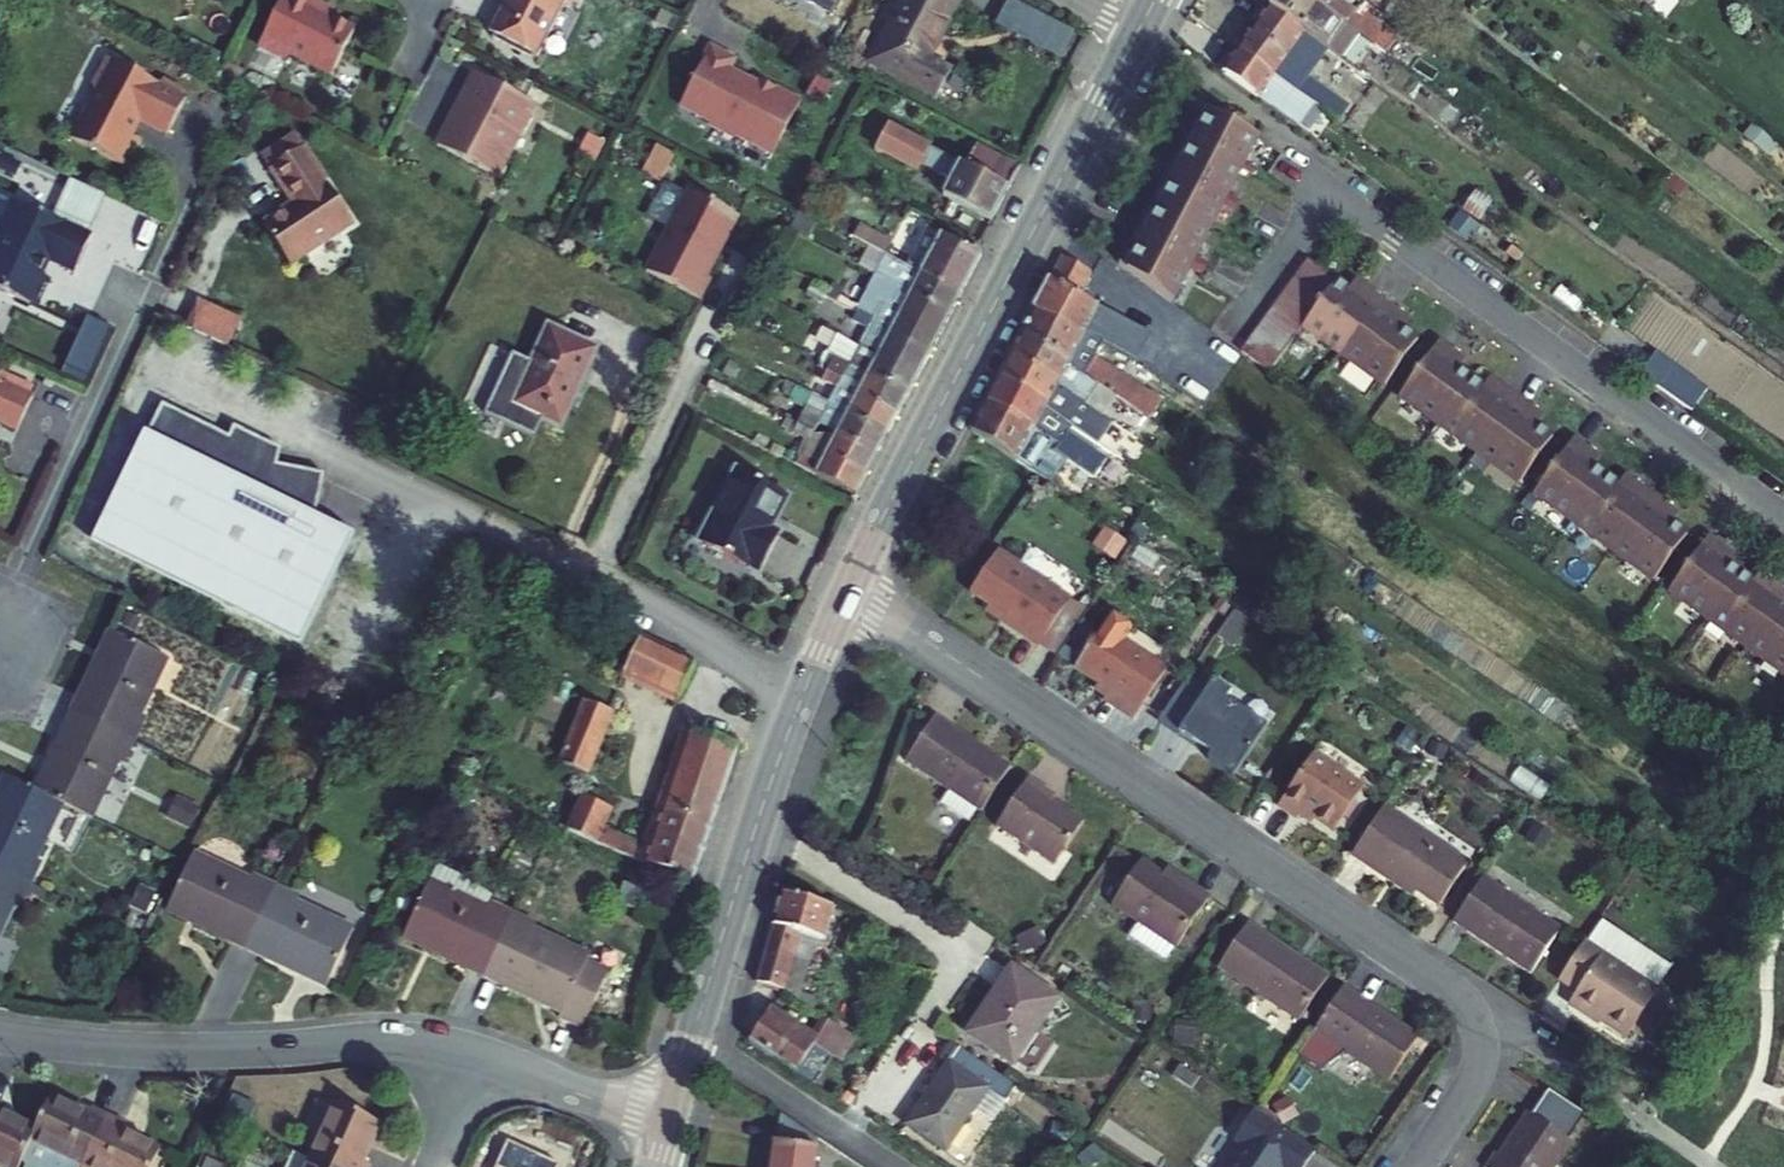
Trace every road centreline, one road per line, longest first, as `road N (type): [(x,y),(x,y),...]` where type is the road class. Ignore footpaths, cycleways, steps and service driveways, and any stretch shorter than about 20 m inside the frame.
road 1 (residential): [(849,589),(1470,1008),(1482,1035),(1478,1068),(1416,1166)]
road 2 (tertiary): [(849,589),(1138,32)]
road 3 (residential): [(483,1060),(384,1041),(177,1048),(0,1032)]
road 4 (tertiary): [(694,1034),(759,815),(849,589)]
road 5 (residential): [(0,623),(153,294)]
road 6 (residential): [(694,1034),(893,1166)]
road 7 (residential): [(669,1124),(483,1060)]

